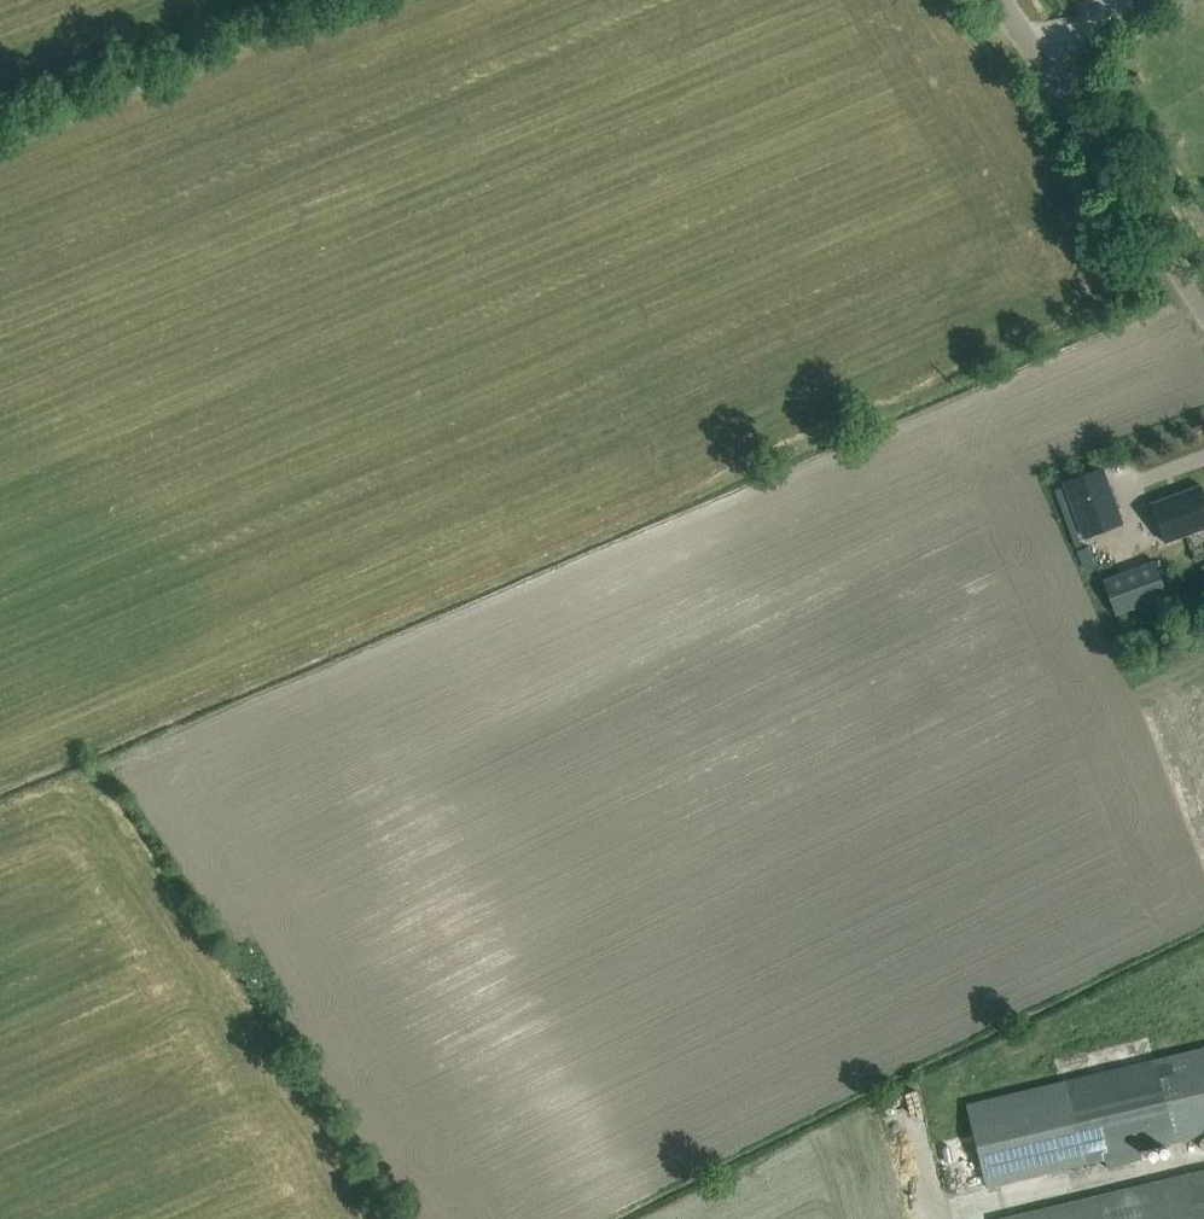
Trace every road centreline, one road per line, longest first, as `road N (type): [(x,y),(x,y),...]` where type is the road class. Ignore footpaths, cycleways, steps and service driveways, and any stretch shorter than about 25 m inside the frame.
road 1 (tertiary): [(1203,310),(999,0)]

